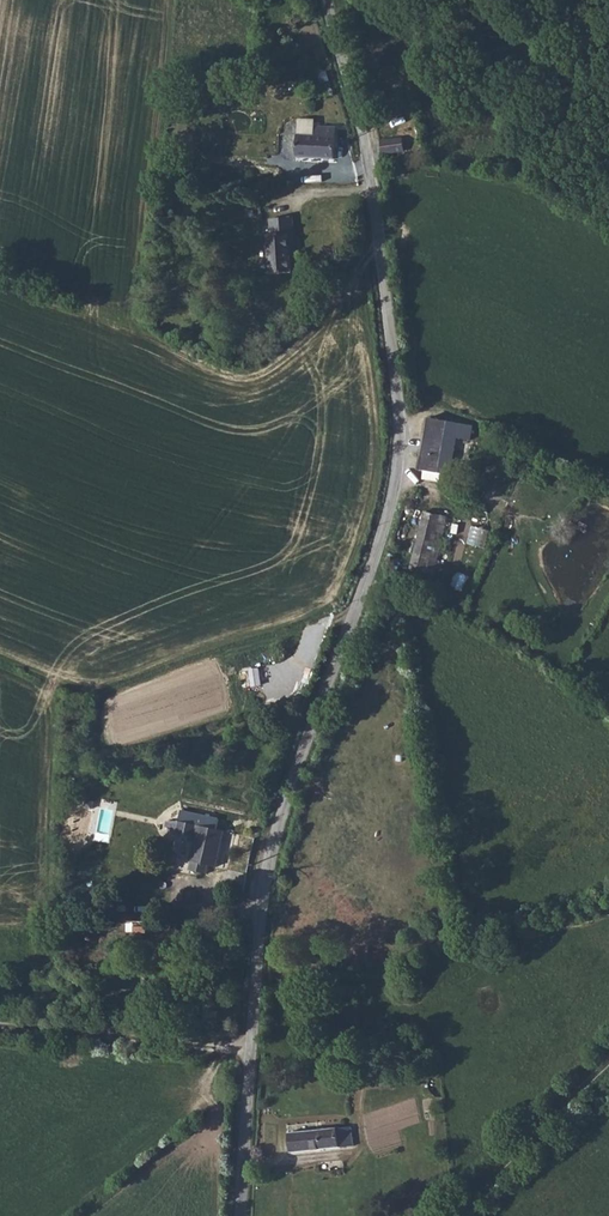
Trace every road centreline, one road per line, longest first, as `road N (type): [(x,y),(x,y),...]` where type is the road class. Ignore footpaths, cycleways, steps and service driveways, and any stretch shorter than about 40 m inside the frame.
road 1 (unclassified): [(244,1215),(267,839),(398,471),(397,374),(374,204),(329,0)]
road 2 (track): [(250,1051),(0,1028)]

